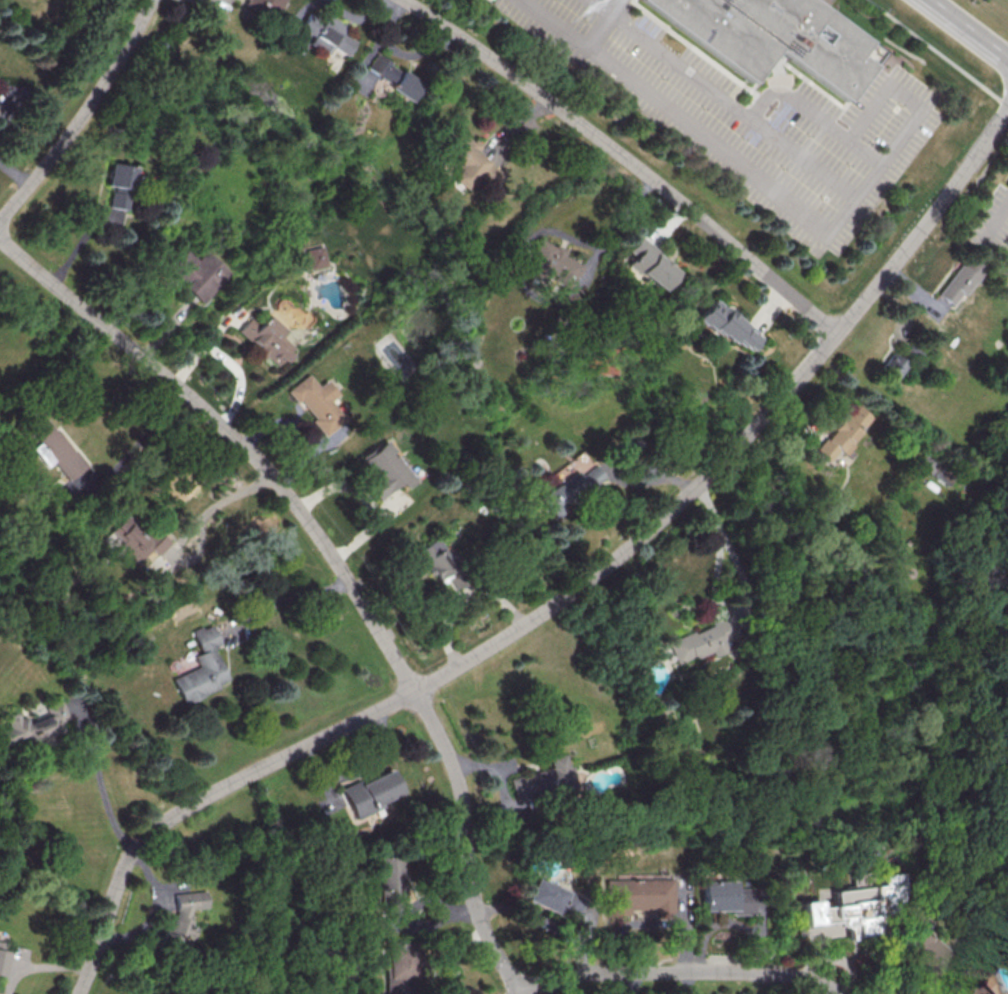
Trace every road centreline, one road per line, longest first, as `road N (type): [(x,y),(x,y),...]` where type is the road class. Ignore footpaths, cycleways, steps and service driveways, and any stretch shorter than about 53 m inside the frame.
road 1 (residential): [(918,230),(733,448),(589,577),(415,691),(159,826),(124,861),(77,993)]
road 2 (residential): [(517,993),(475,906),(453,770),(438,734),(322,536),(196,401),(0,239)]
road 3 (residential): [(838,330),(571,114),(404,0)]
road 4 (residential): [(840,993),(782,973),(710,969),(584,973),(519,993)]
road 5 (residential): [(0,218),(68,133),(149,0)]
road 6 (residential): [(1007,105),(918,230)]

